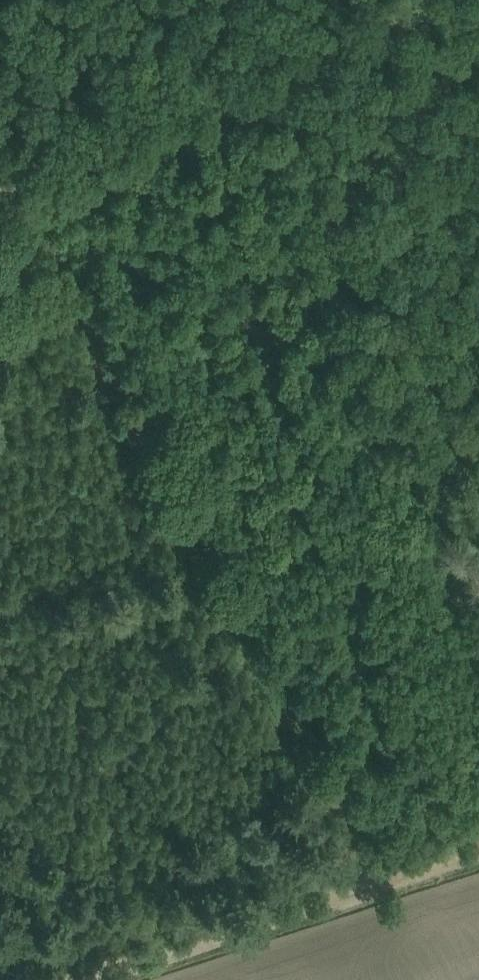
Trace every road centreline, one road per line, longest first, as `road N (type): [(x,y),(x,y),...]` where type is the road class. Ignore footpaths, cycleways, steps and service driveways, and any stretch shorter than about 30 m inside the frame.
road 1 (track): [(20,186),(381,883)]
road 2 (track): [(478,420),(418,446),(385,434),(322,304),(321,267),(289,213),(270,143),(242,112),(206,115),(20,186)]
road 3 (track): [(478,851),(85,979)]

